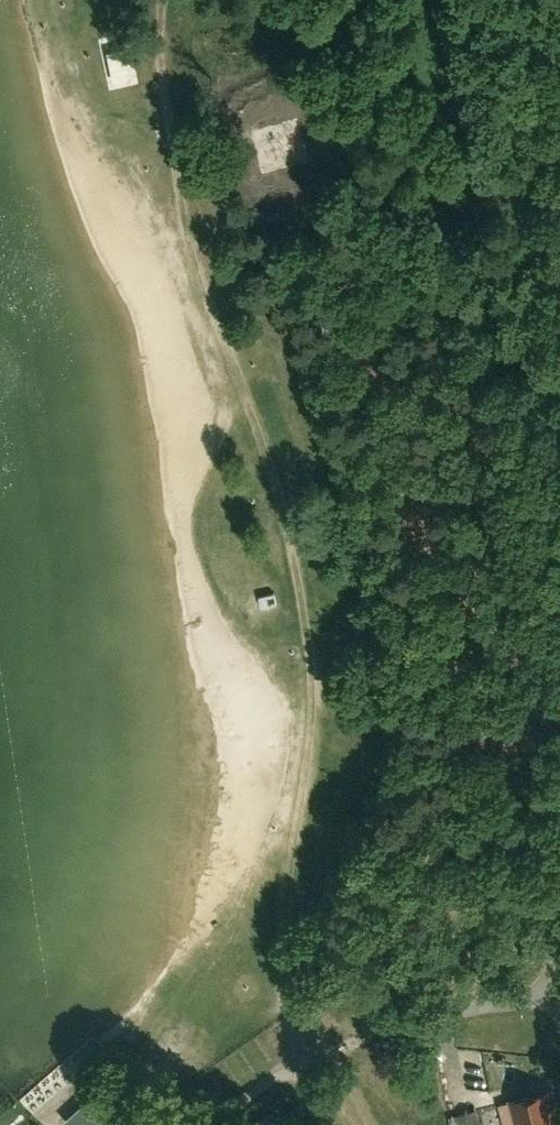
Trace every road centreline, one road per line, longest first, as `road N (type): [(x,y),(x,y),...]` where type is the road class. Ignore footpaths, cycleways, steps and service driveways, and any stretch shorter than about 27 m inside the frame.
road 1 (track): [(330,1052),(285,947),(332,733),(330,569),(306,480),(230,327),(170,149),(155,65),(162,0)]
road 2 (unclassified): [(540,0),(551,102),(534,266),(541,425),(505,575),(537,634),(554,693),(553,1000)]
road 3 (unclassified): [(553,1000),(454,1012),(353,1042)]

